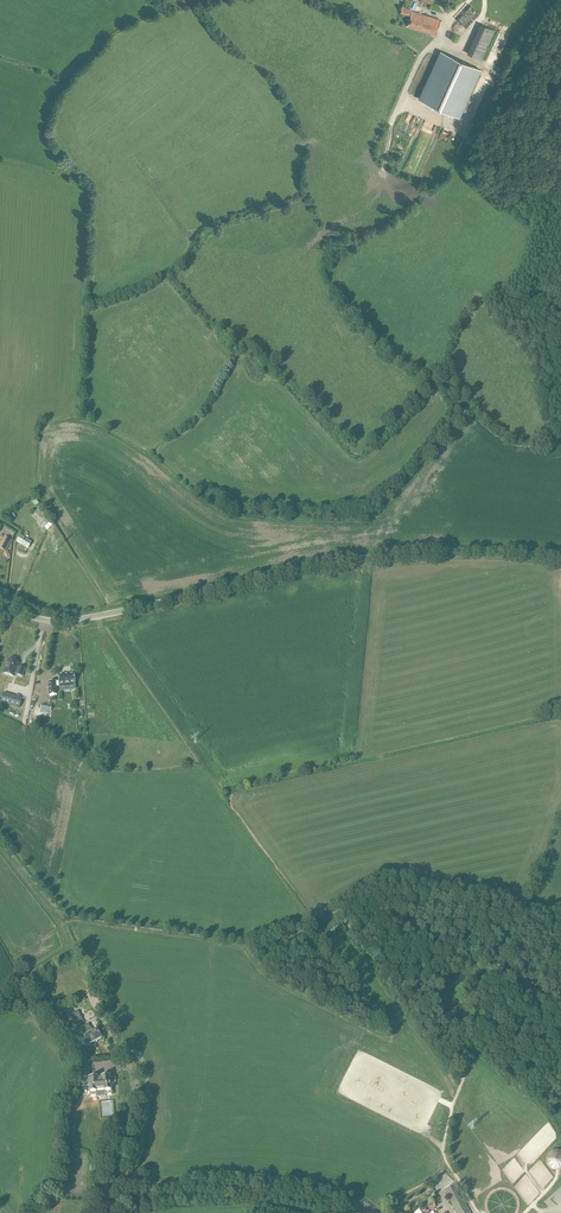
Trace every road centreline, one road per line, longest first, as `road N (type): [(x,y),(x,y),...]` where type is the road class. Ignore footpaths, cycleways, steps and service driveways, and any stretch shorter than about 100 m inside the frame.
road 1 (tertiary): [(0,602),(66,621),(364,559),(466,552),(560,560)]
road 2 (track): [(477,1009),(443,1149),(478,1211)]

